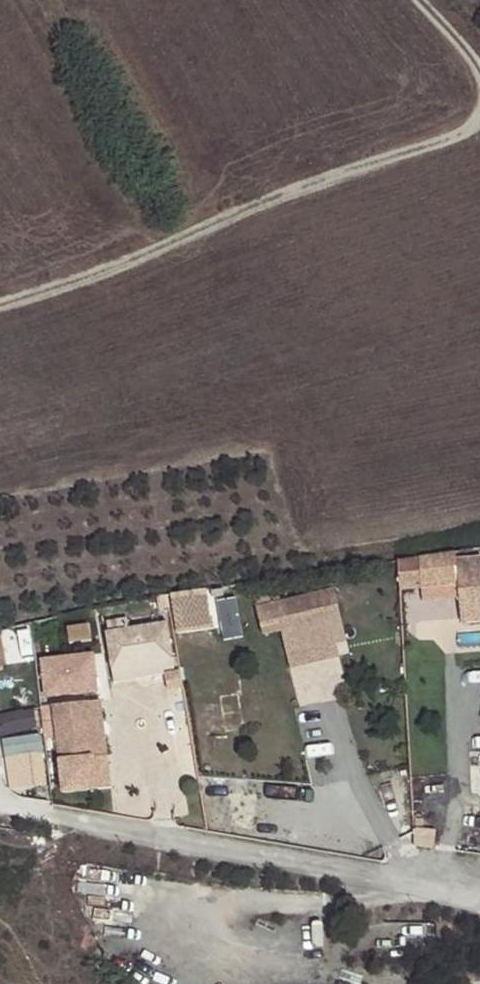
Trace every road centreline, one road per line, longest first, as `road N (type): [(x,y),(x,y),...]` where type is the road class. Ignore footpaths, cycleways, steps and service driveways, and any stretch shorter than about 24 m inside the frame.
road 1 (track): [(0,303),(464,131),(479,118)]
road 2 (residential): [(0,802),(78,832),(479,893)]

